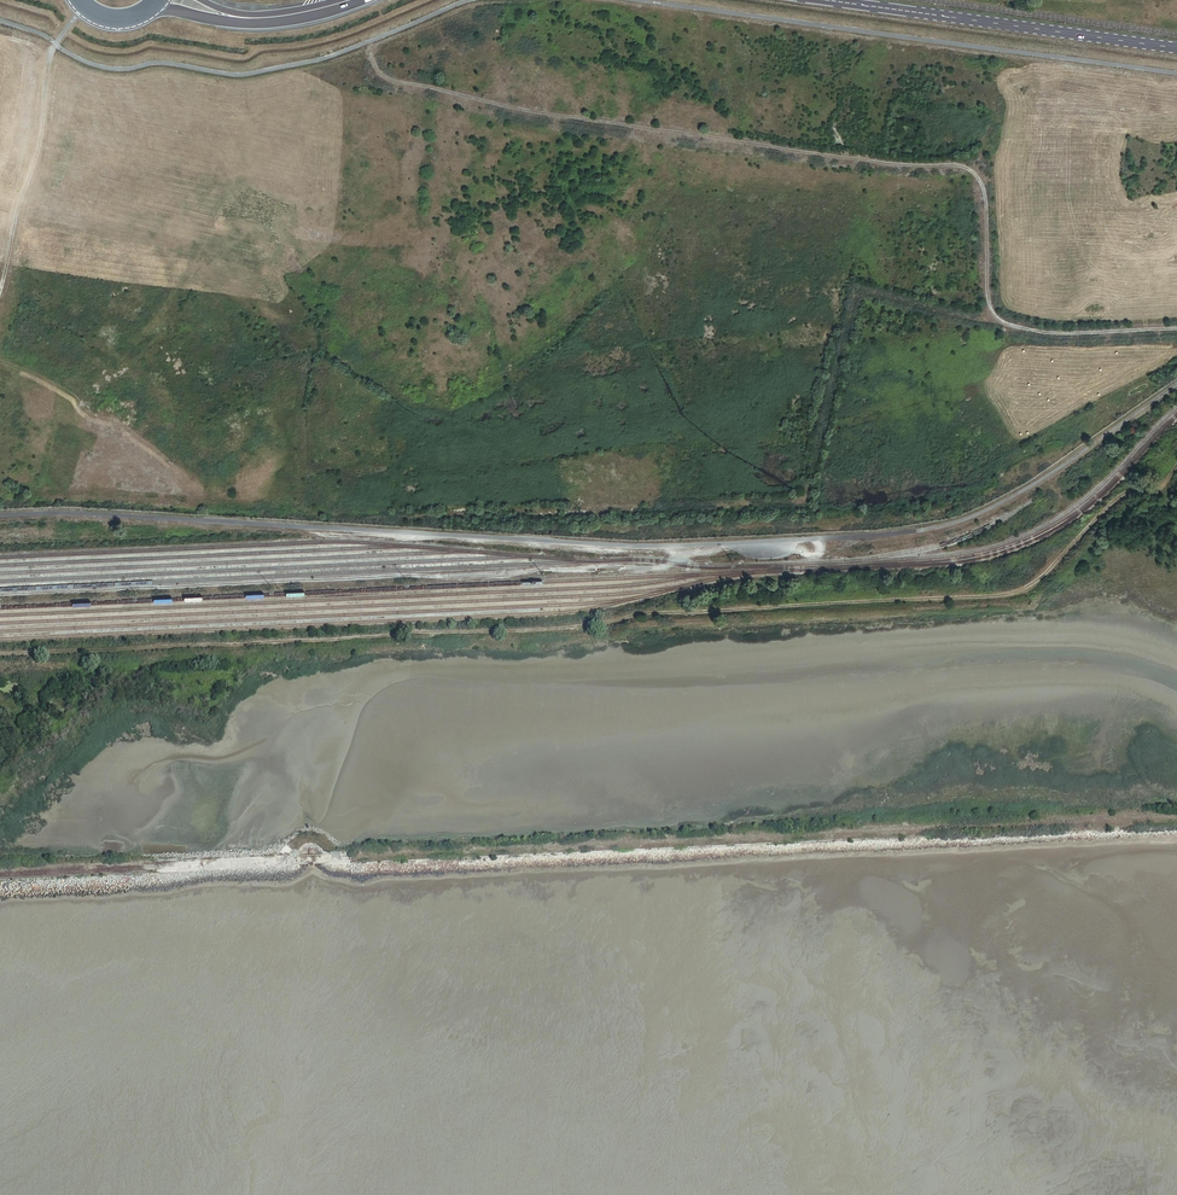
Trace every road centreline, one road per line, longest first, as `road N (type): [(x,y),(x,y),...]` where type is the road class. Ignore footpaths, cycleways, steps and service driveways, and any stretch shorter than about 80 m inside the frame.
road 1 (track): [(0,653),(576,628),(641,615),(992,597),(1035,582),(1118,498),(1162,490),(1176,470)]
road 2 (track): [(1176,820),(0,877)]
road 3 (track): [(1176,328),(1044,333),(994,312),(985,202),(968,169),(478,99),(387,76),(366,42)]
road 4 (track): [(1012,325),(859,296),(807,488),(794,503),(361,520)]
road 5 (tertiary): [(827,0),(1176,48)]
road 6 (track): [(0,296),(37,152),(49,62),(89,2)]
road 7 (tertiary): [(224,16),(288,17),(350,0)]

